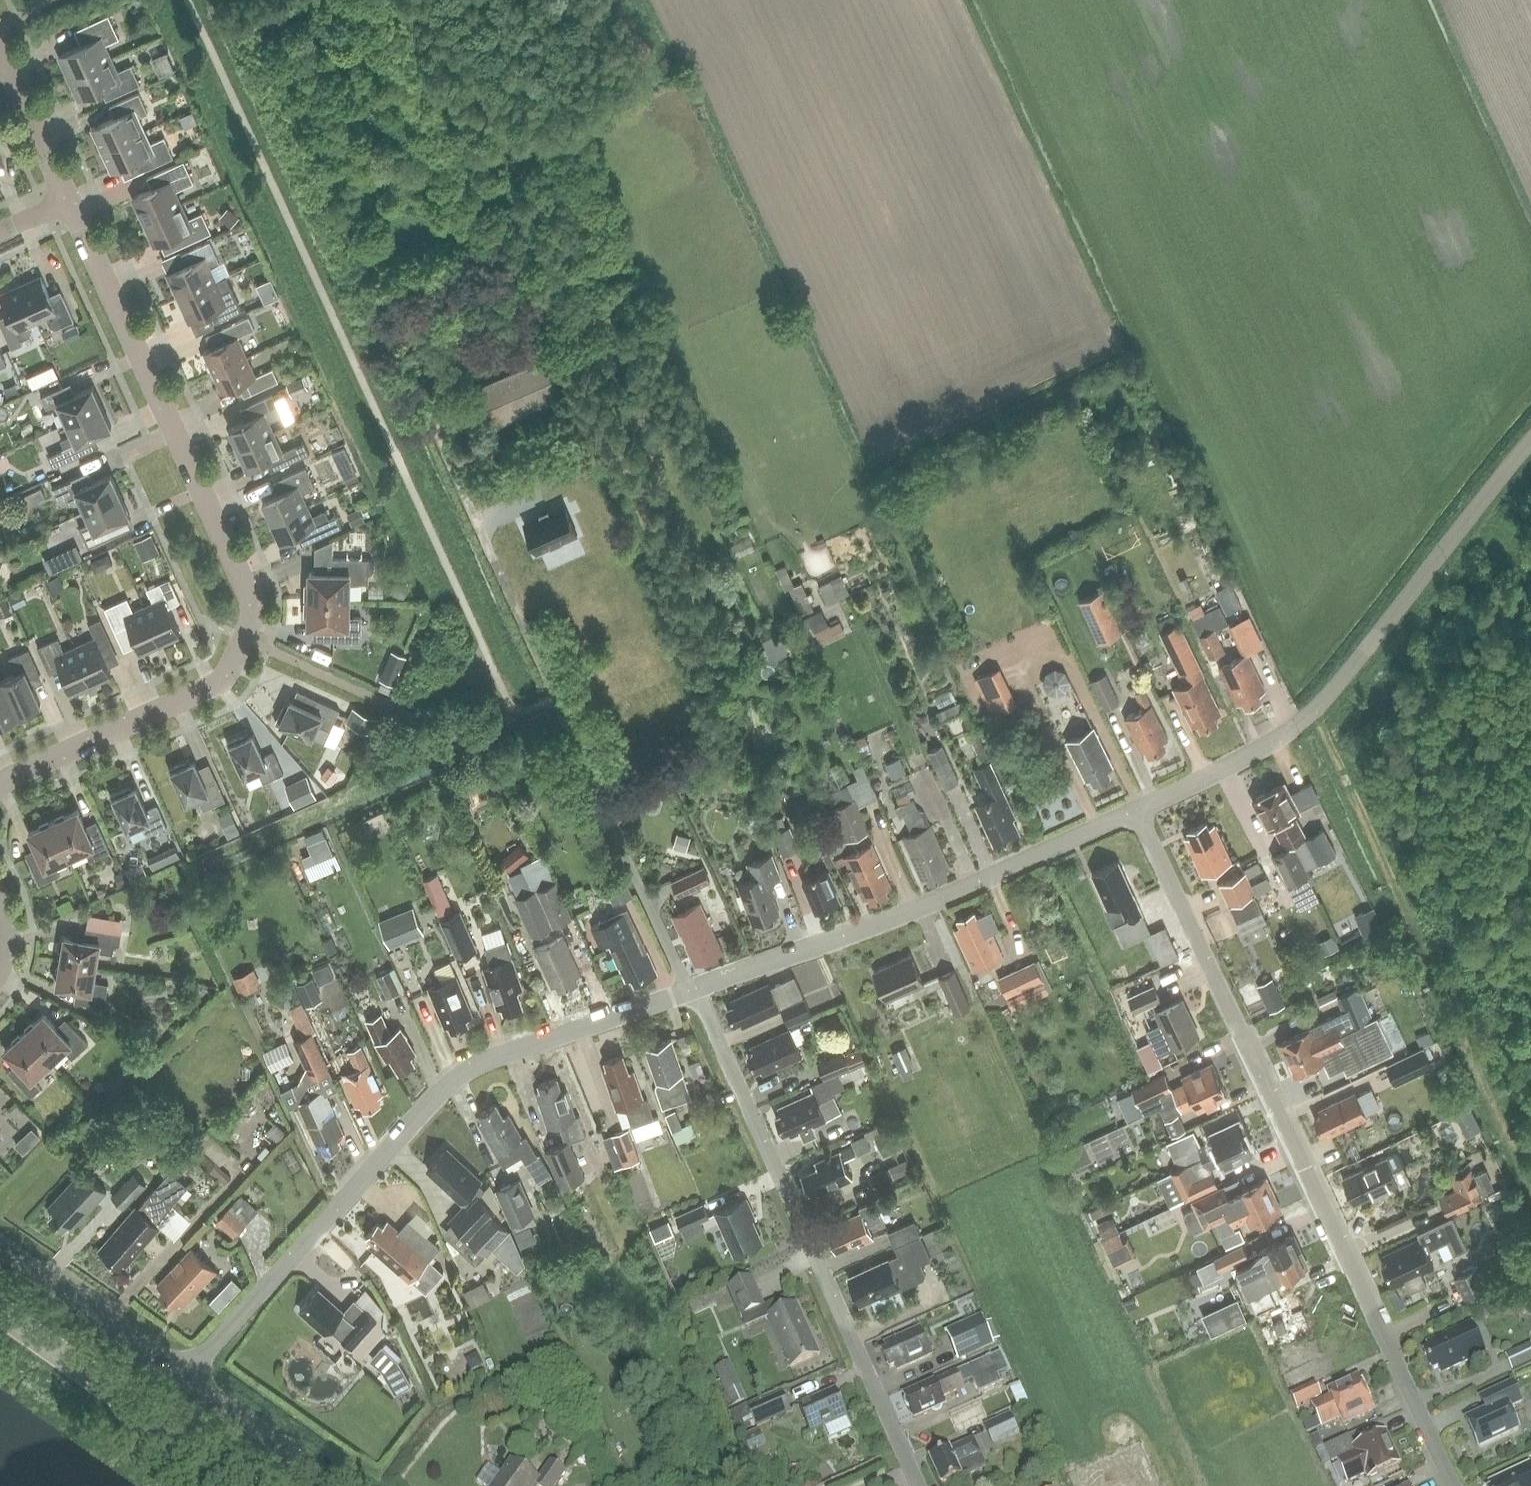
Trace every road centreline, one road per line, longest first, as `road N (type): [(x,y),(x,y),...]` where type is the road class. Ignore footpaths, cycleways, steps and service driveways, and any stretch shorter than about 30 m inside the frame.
road 1 (residential): [(0,790),(213,688),(230,672),(248,625),(246,594),(66,208)]
road 2 (residential): [(1445,1485),(1134,816)]
road 3 (residential): [(186,1378),(463,1077),(693,994)]
road 4 (residential): [(1134,816),(1280,740),(1312,714),(1530,444)]
road 5 (residential): [(918,1485),(693,994)]
road 6 (residential): [(693,994),(912,914),(1134,816)]
road 7 (secondary): [(245,1485),(0,1314)]
road 8 (residential): [(186,1378),(0,1250)]
road 9 (residential): [(339,1485),(186,1378)]
road 10 (residential): [(66,208),(0,61)]

